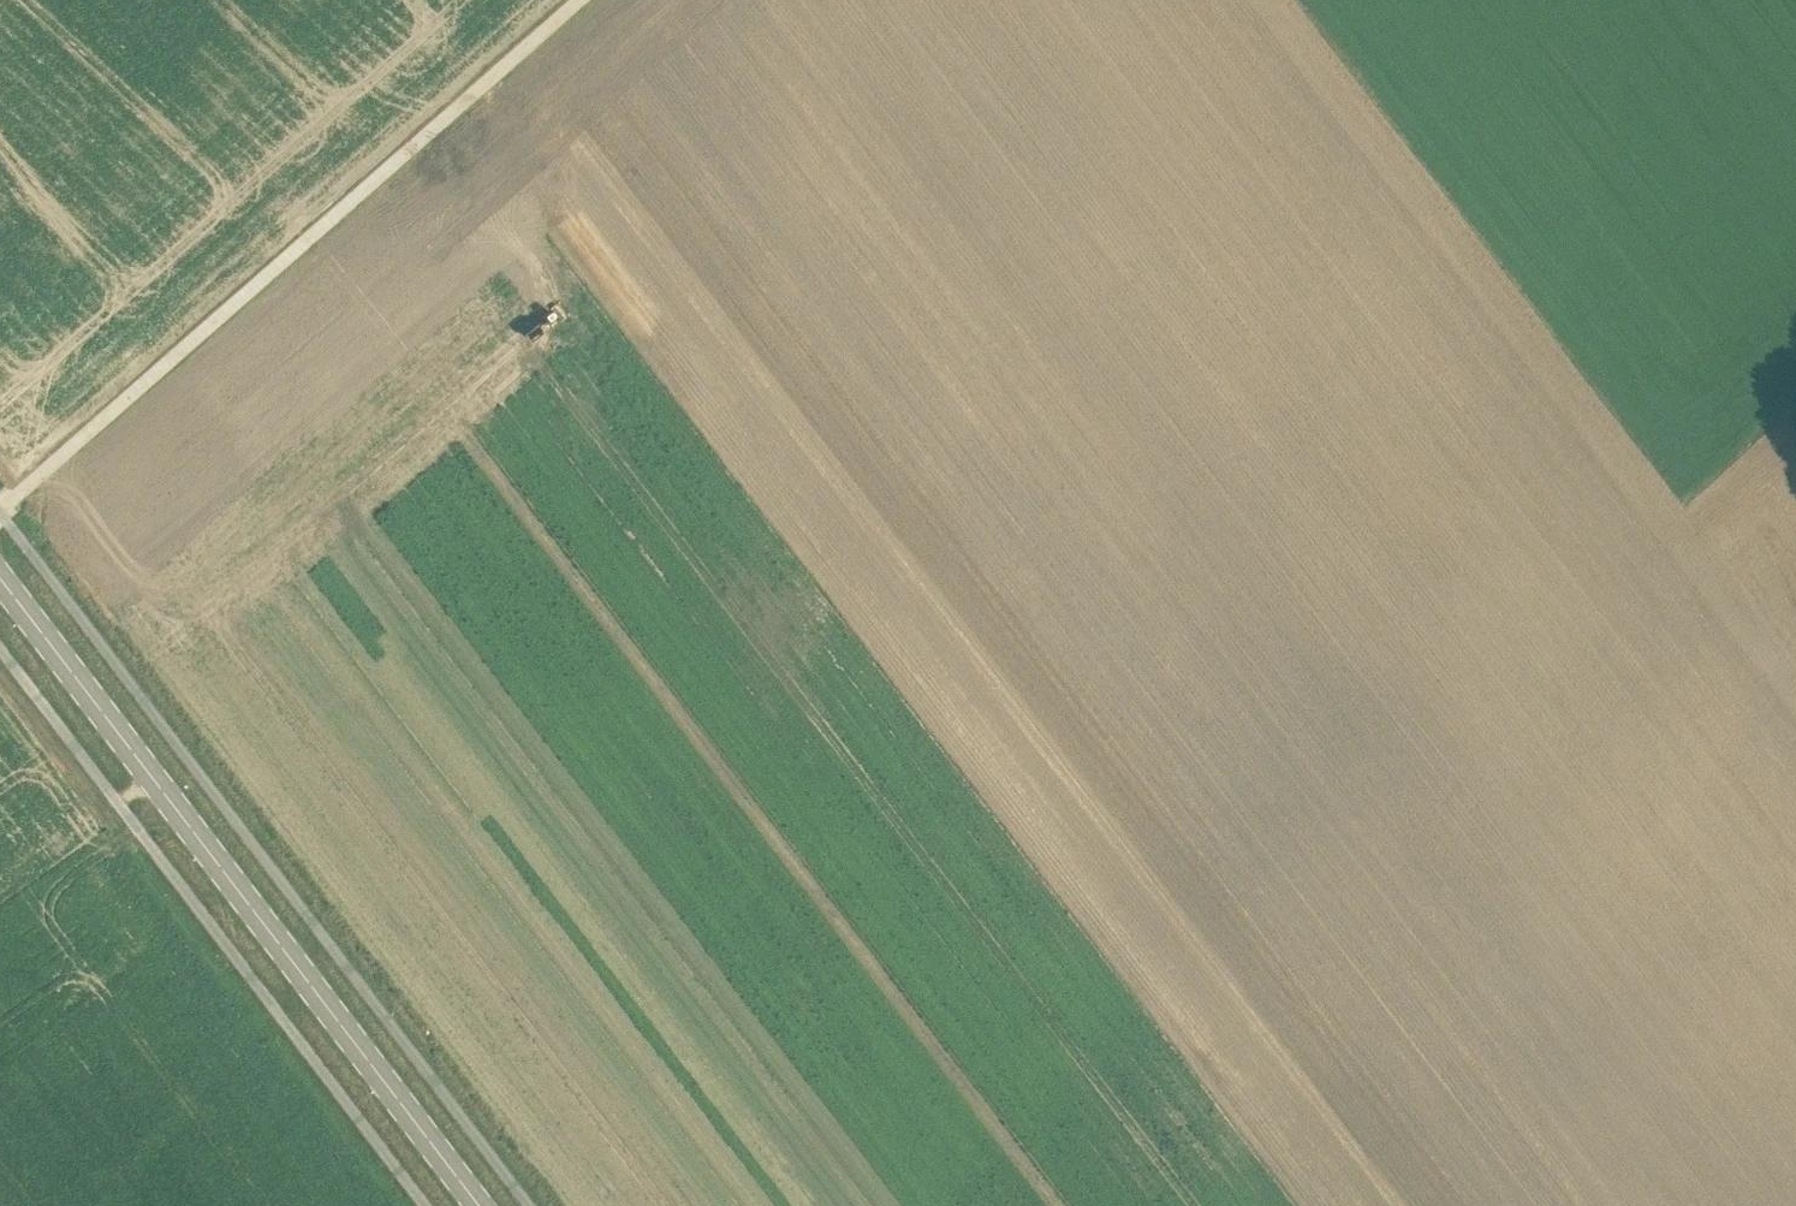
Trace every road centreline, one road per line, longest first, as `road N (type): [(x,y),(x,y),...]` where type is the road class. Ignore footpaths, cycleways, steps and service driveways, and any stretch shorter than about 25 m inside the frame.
road 1 (secondary): [(481,1205),(0,577)]

